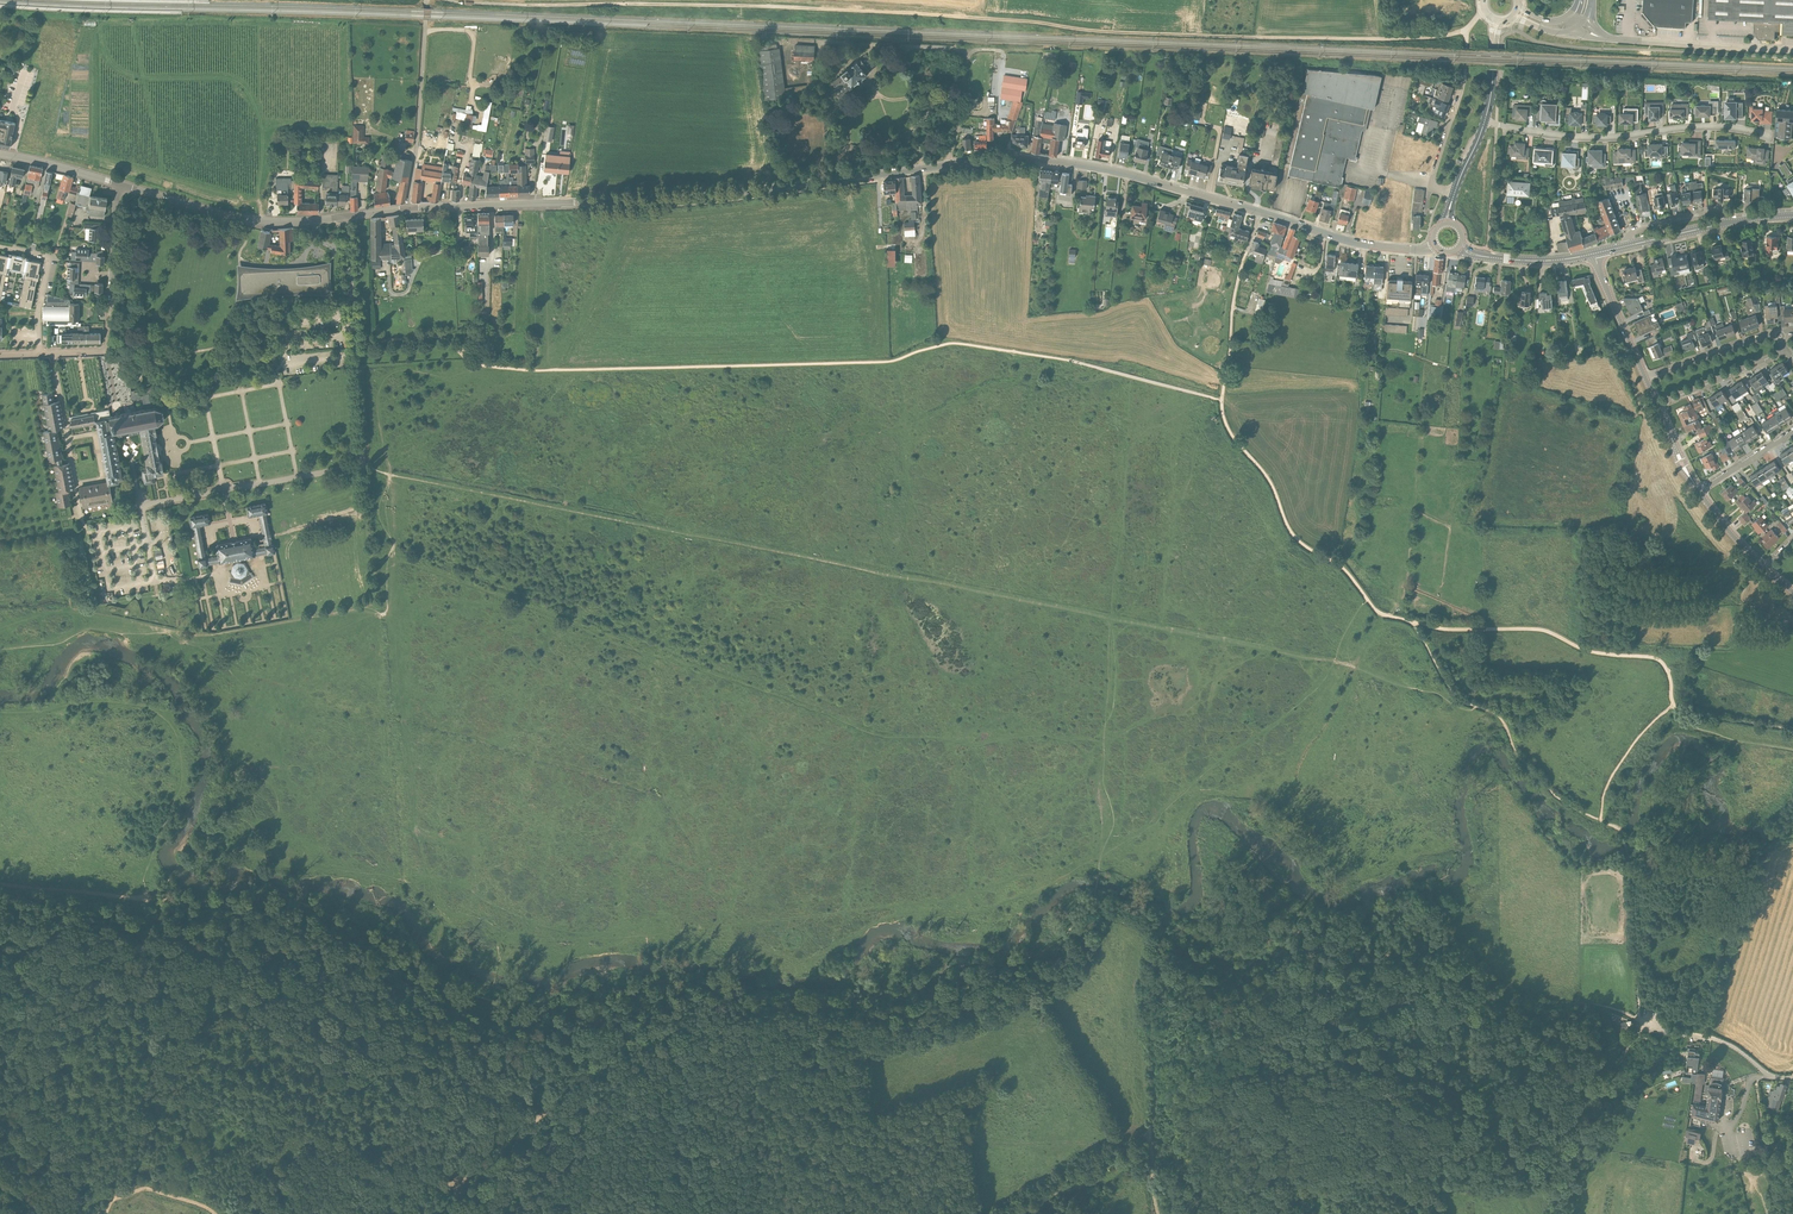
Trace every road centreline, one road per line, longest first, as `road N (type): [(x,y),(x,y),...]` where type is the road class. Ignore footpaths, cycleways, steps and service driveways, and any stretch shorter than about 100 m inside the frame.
road 1 (track): [(443,0),(793,8),(1178,35),(1404,38),(1467,31)]
road 2 (tertiary): [(1260,211),(1111,169),(1013,160),(722,195),(583,202)]
road 3 (track): [(19,1013),(56,968),(90,954),(131,958),(171,978),(223,953),(333,990),(453,1054),(461,1069),(455,1111),(402,1213)]
road 4 (track): [(1409,621),(1379,613),(1346,571),(1295,537),(1270,480),(1228,428),(1222,400)]
road 5 (residential): [(1769,135),(1723,125),(1570,137),(1485,122)]
road 6 (track): [(423,1213),(543,1116),(601,1023)]
road 7 (unclassified): [(347,217),(361,464)]
road 8 (tertiary): [(347,217),(247,219),(121,185)]
road 9 (unclassified): [(1454,195),(1437,188),(1433,177),(1465,77),(1467,31),(1484,8)]
road 10 (unclassified): [(407,208),(427,0)]
road 11 (track): [(1644,1025),(1572,1145),(1563,1213)]
road 12 (secondary): [(1595,254),(1792,215)]
road 13 (track): [(1159,940),(1149,972),(1150,1135)]
road 14 (unclassified): [(1602,37),(1792,50)]
road 15 (tertiary): [(1434,244),(1355,242),(1260,211)]
road 16 (track): [(1601,822),(1549,789),(1517,754),(1501,719),(1474,706)]
road 17 (tertiary): [(407,208),(583,202)]
road 18 (unclassified): [(156,900),(0,885)]
road 19 (track): [(5,1070),(22,1105),(48,1213)]
road 20 (track): [(1222,400),(1246,252)]
road 21 (unclassified): [(1773,1078),(1726,1043),(1640,1021)]
road 22 (residential): [(0,245),(49,257),(40,353)]
road 23 (residential): [(1780,333),(1645,379)]
road 24 (residential): [(40,353),(105,349),(110,273)]
road 25 (residential): [(1657,405),(1784,349)]
road 26 (secondary): [(1461,243),(1482,255),(1528,261),(1595,254)]
road 27 (track): [(1780,1213),(1757,1078)]
road 28 (track): [(361,464),(361,505),(271,536)]
road 29 (tertiary): [(1645,379),(1595,254)]
road 30 (tertiary): [(121,185),(0,154)]
road 31 (track): [(215,1213),(145,1188),(116,1198),(107,1213)]

